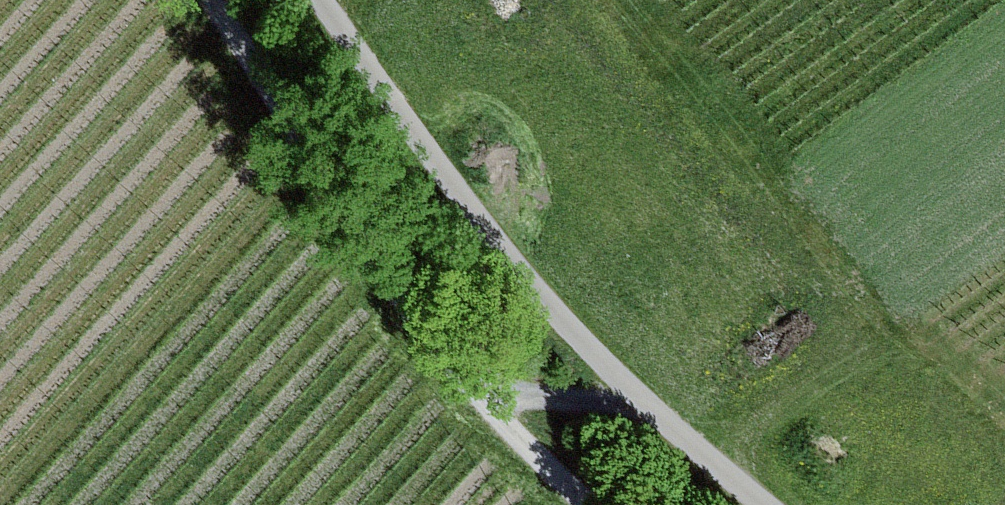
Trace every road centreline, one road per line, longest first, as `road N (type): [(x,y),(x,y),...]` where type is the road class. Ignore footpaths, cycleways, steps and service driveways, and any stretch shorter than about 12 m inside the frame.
road 1 (track): [(343,0),(560,286),(770,504)]
road 2 (track): [(229,0),(424,312),(604,504)]

